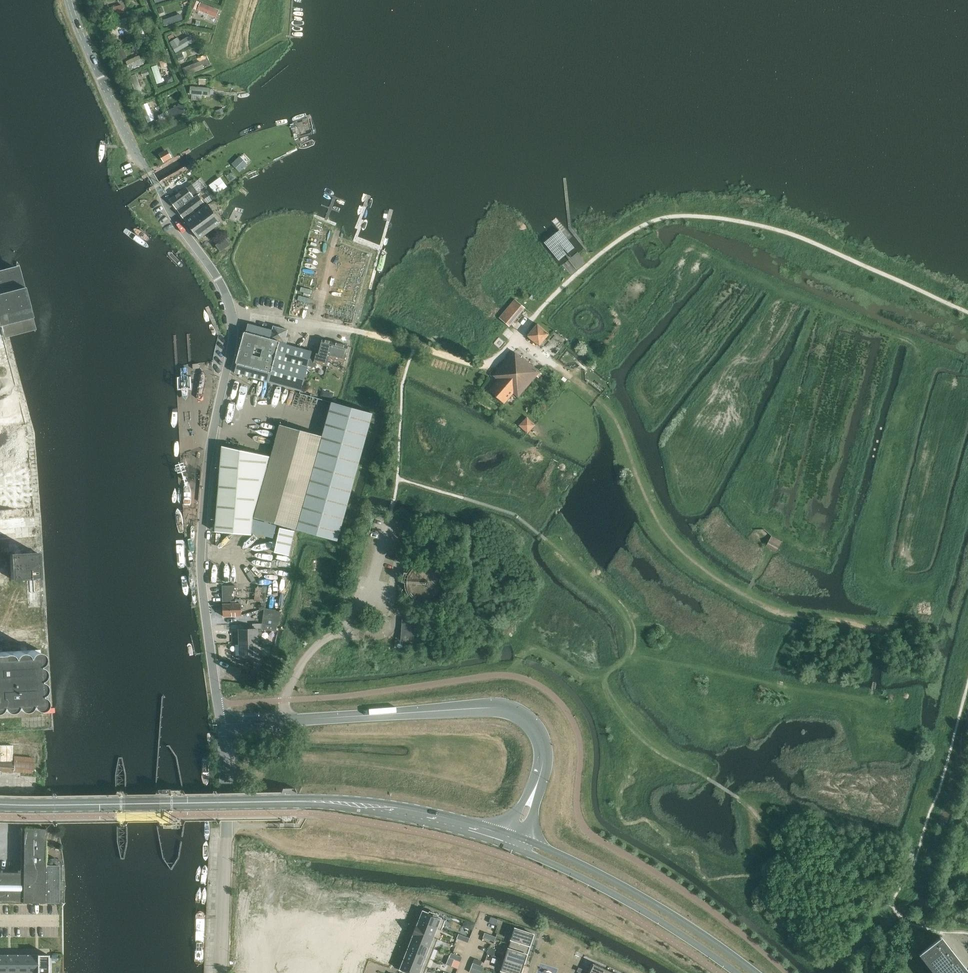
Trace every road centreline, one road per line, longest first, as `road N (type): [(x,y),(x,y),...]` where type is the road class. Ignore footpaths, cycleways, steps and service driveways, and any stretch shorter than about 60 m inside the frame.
road 1 (tertiary): [(222,726),(201,562),(233,314)]
road 2 (tertiary): [(533,796),(541,740),(525,718),(504,708),(222,726)]
road 3 (tertiary): [(233,314),(138,157),(70,0)]
road 4 (unclassified): [(233,314),(355,331),(480,365),(498,359),(531,321)]
road 5 (secondary): [(0,804),(280,802)]
road 6 (secondary): [(756,972),(624,887),(552,850),(519,844)]
road 7 (secondary): [(519,844),(664,923),(736,972)]
road 8 (unclassified): [(222,972),(222,726)]
road 9 (secondary): [(505,839),(391,809),(280,802)]

